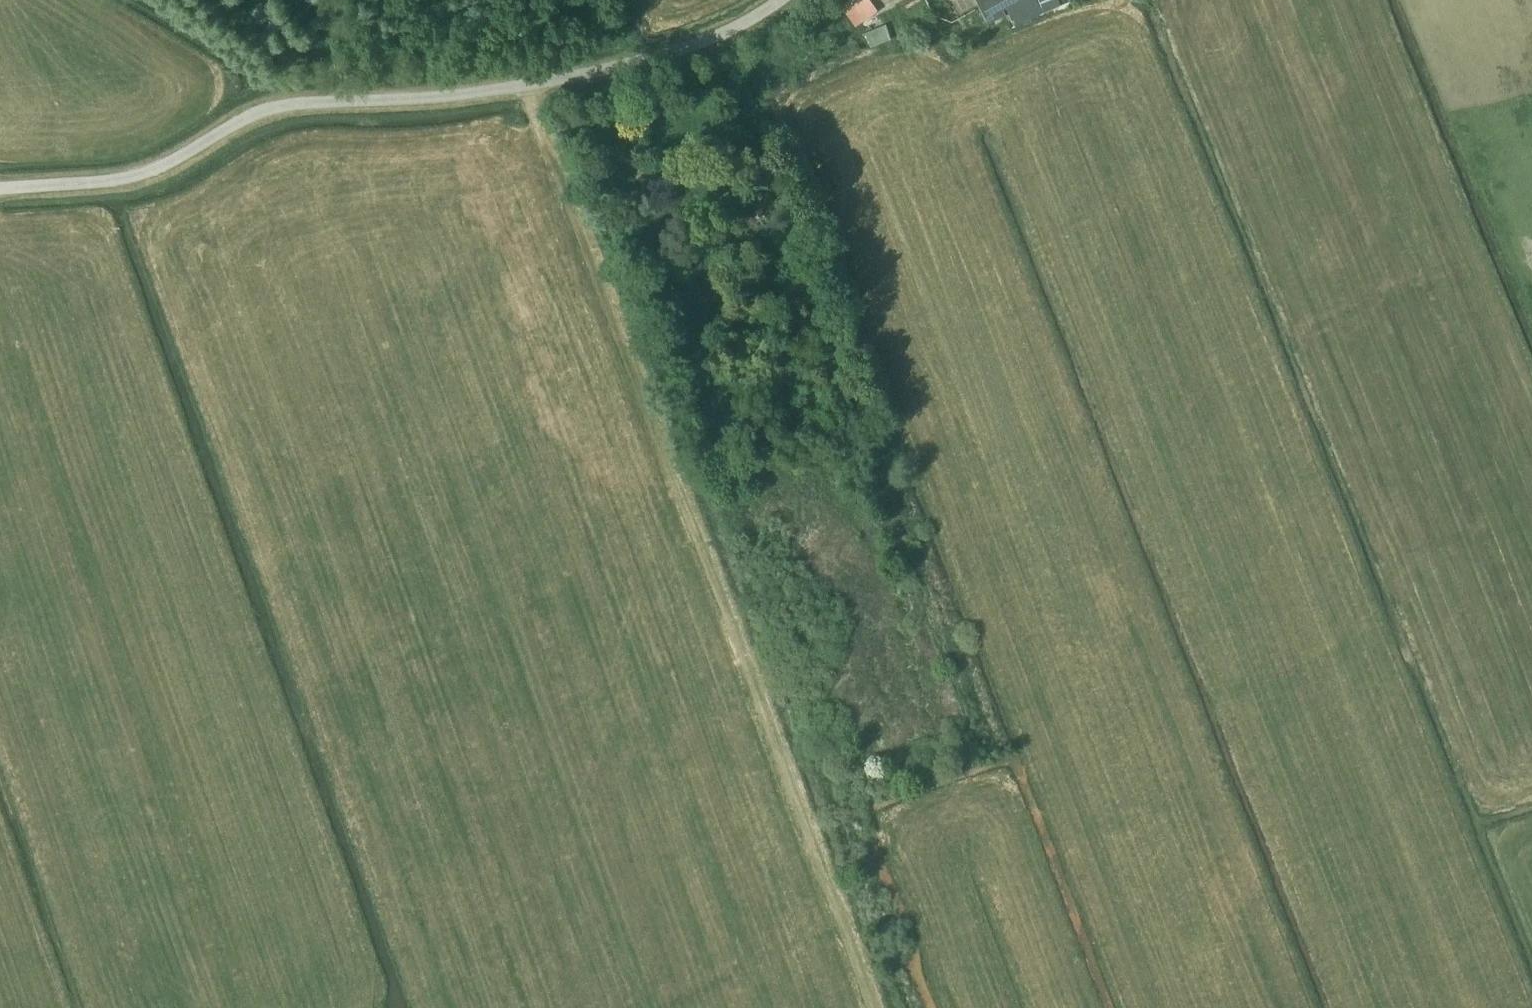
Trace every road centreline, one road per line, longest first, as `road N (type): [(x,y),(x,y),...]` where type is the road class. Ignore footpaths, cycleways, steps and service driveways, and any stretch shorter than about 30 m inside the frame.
road 1 (unclassified): [(0,187),(124,178),(275,107),(458,95),(585,73),(684,47),(780,0)]

